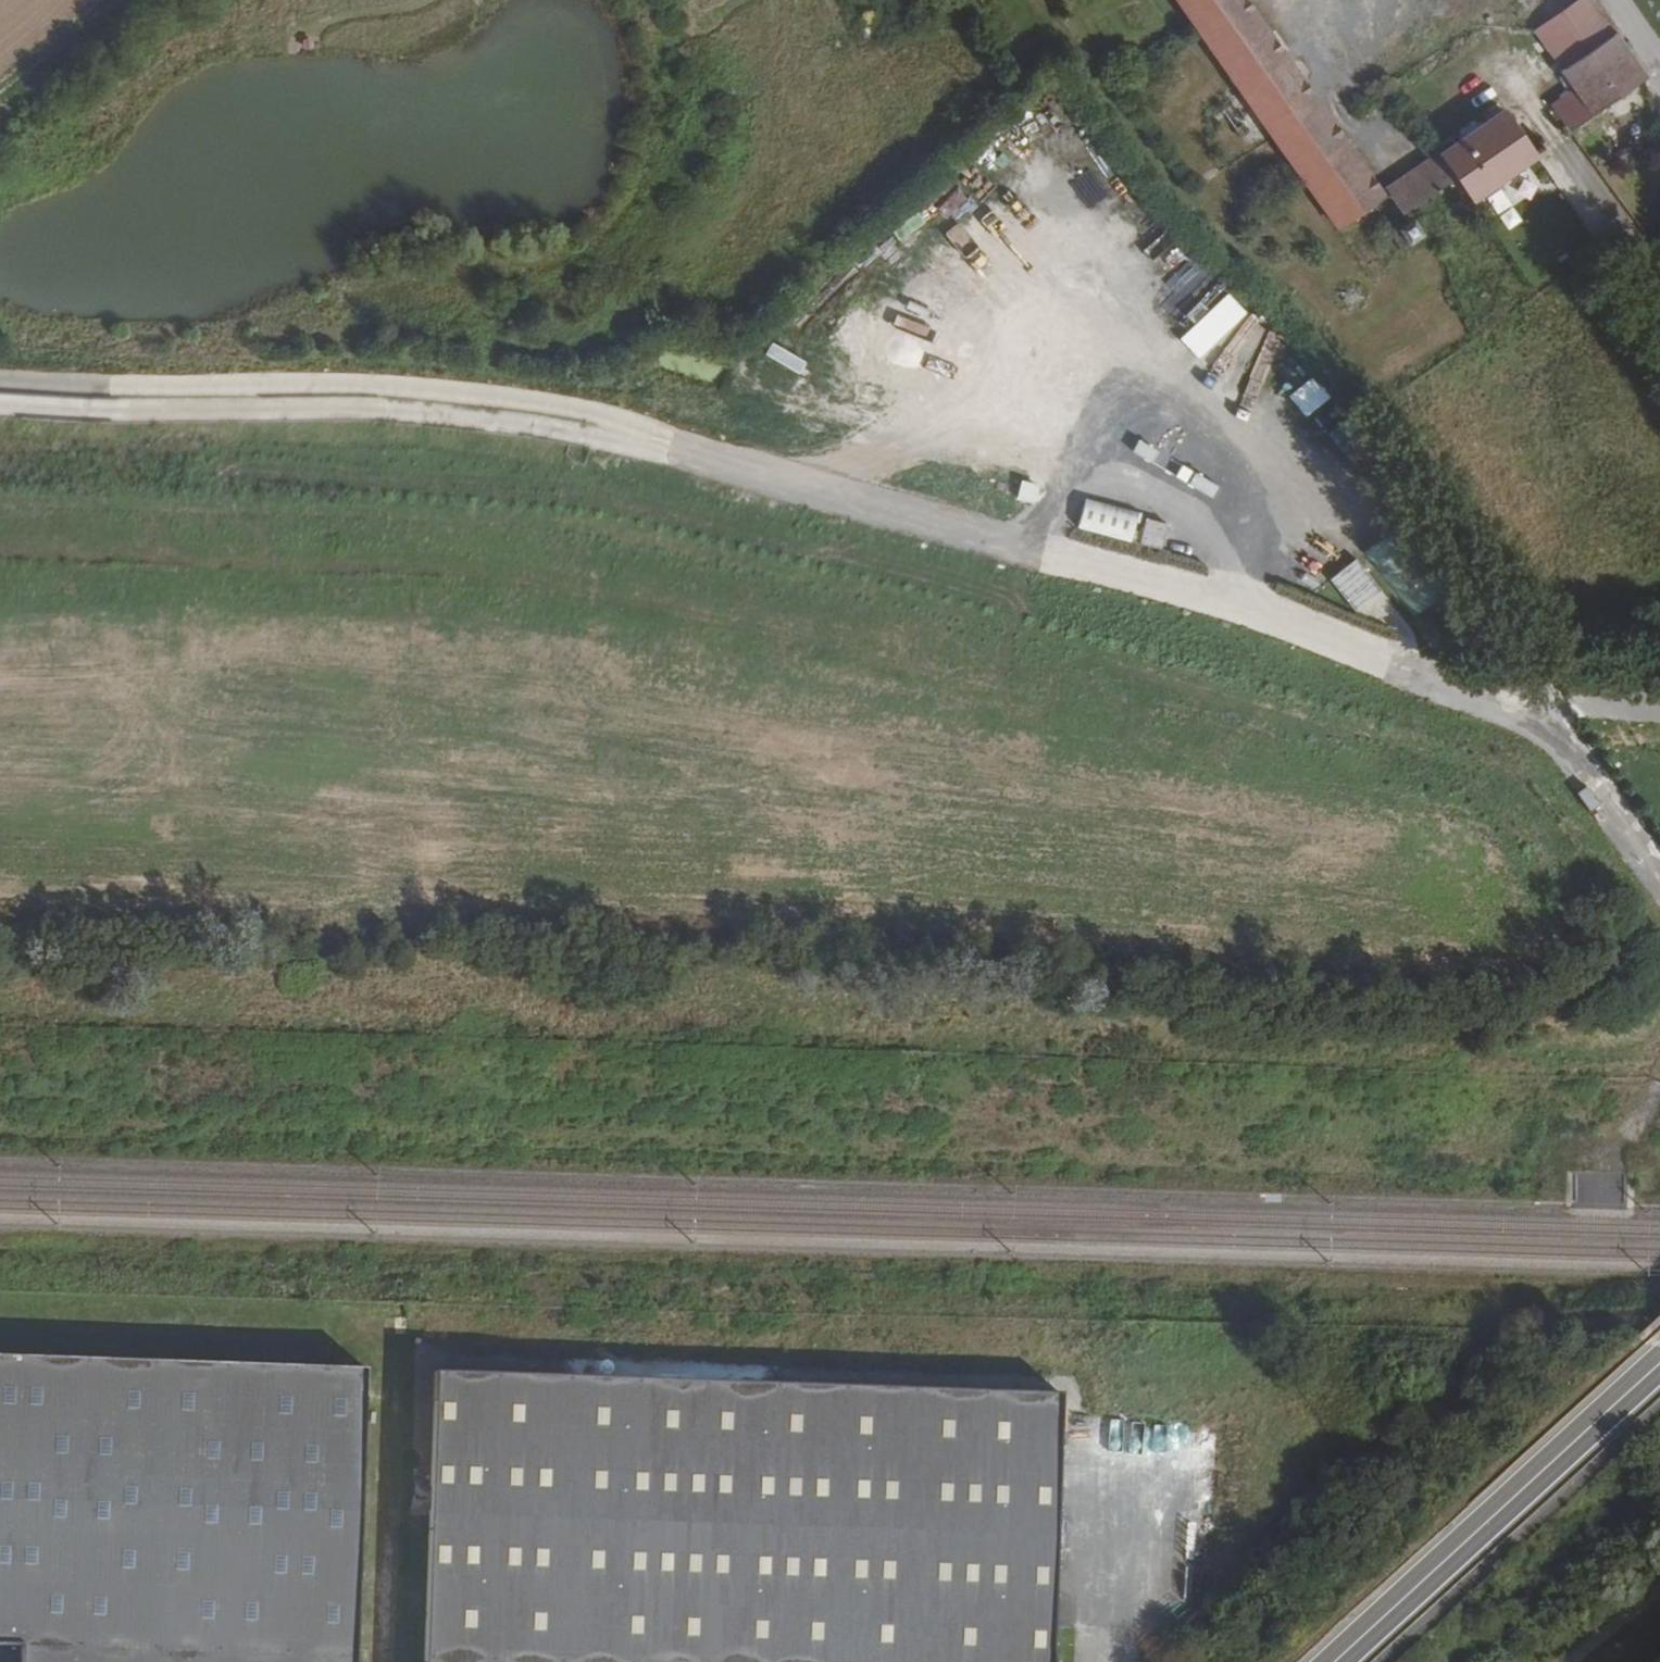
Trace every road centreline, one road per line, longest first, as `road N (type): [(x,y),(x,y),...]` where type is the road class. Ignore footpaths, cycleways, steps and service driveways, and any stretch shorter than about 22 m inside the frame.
road 1 (primary): [(1659,1362),(1332,1661)]

